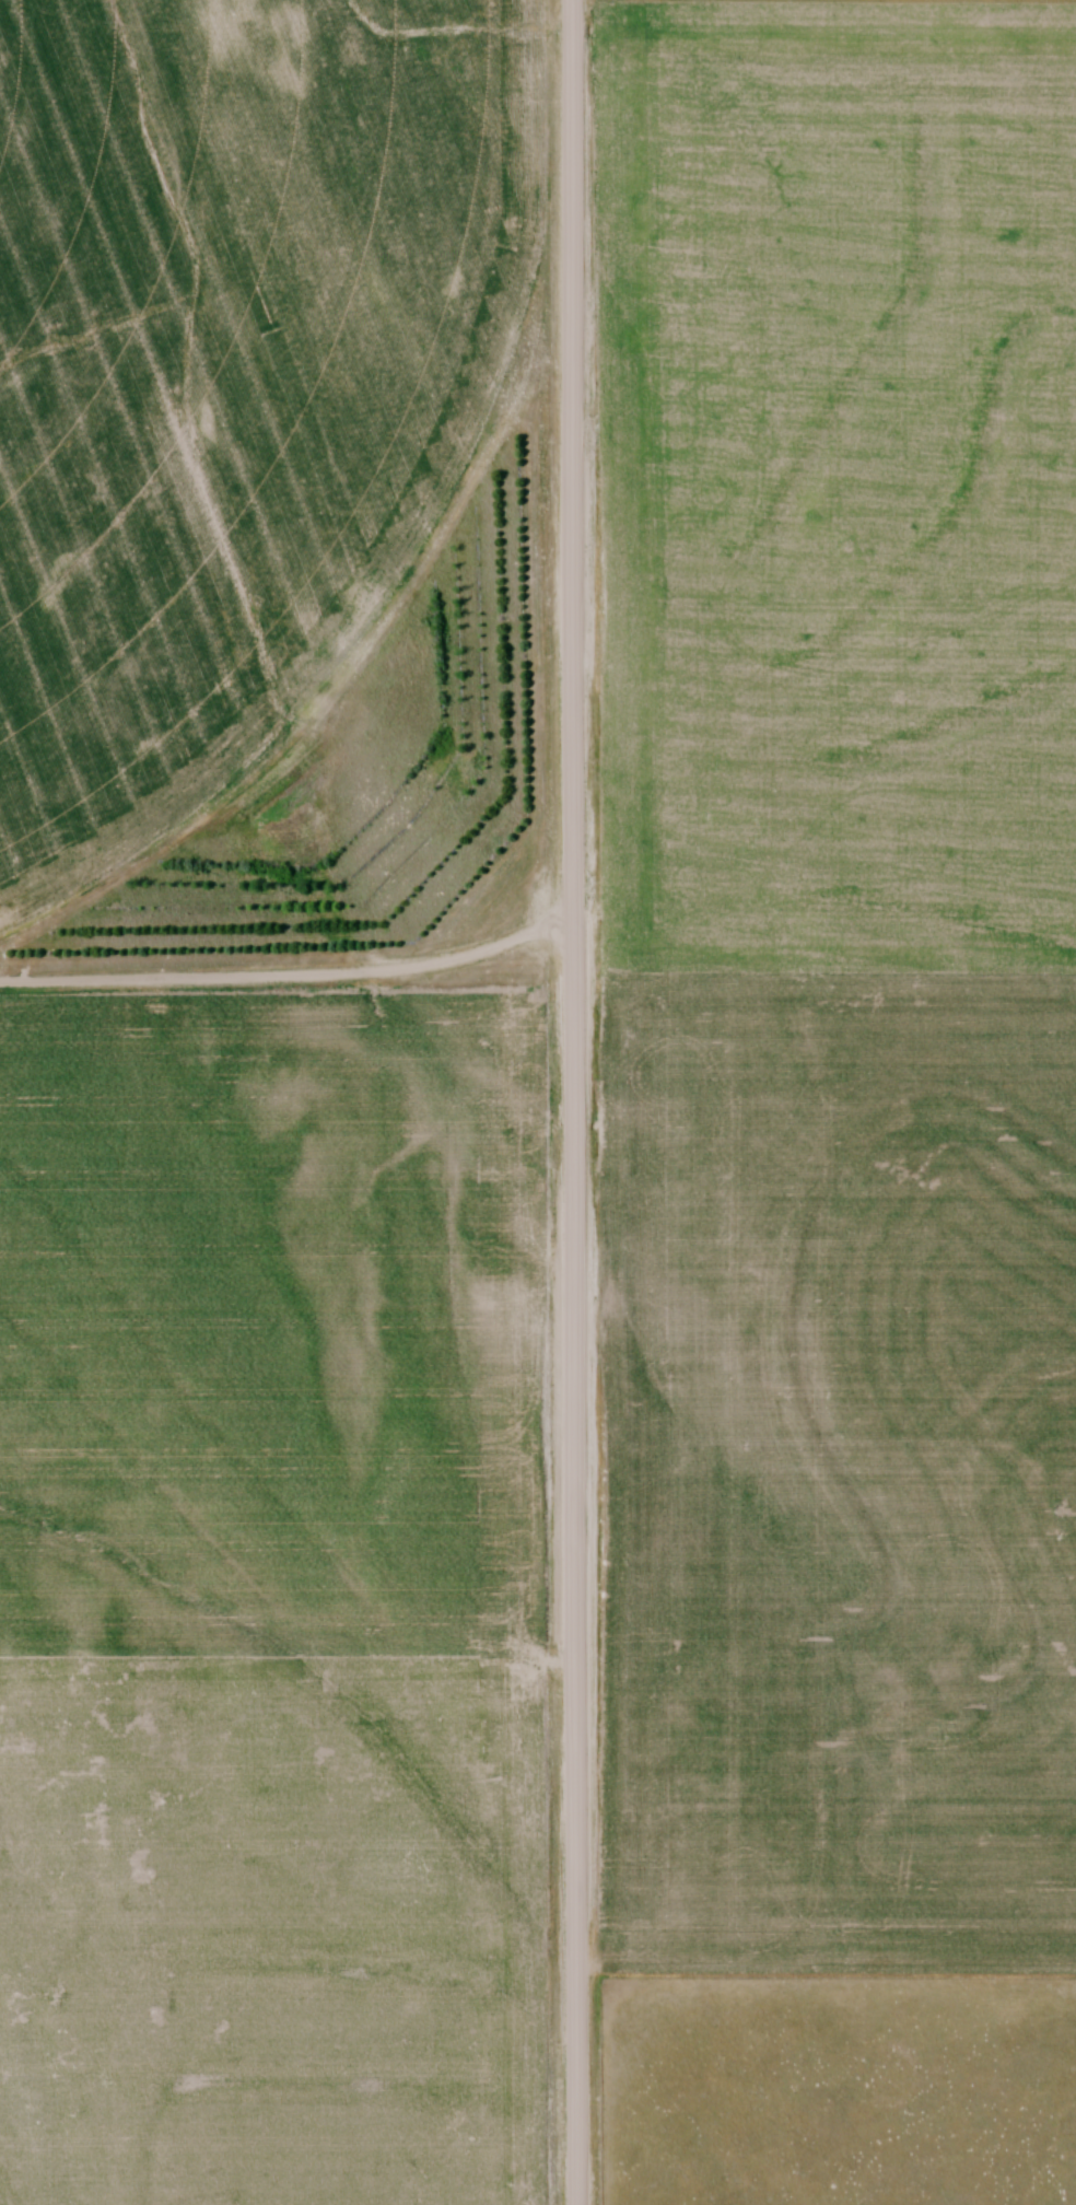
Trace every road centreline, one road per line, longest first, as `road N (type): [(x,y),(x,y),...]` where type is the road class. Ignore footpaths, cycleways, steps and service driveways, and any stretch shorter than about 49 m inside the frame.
road 1 (tertiary): [(583,2204),(574,0)]

